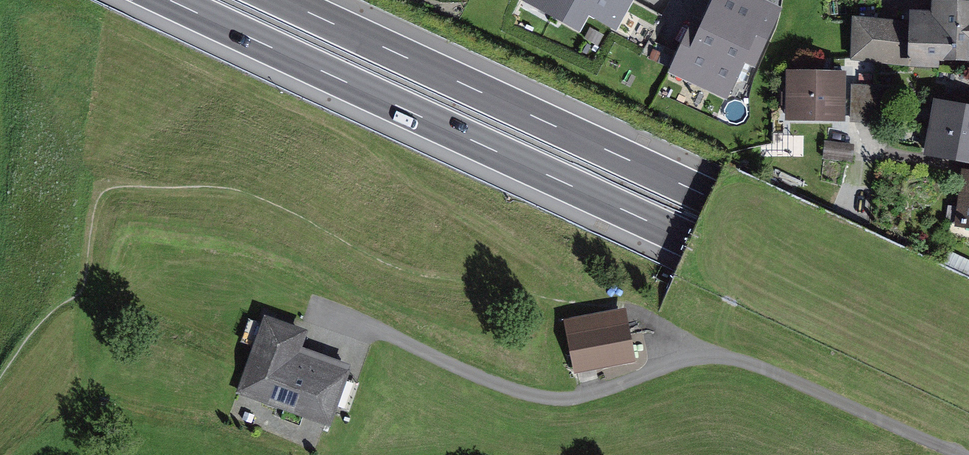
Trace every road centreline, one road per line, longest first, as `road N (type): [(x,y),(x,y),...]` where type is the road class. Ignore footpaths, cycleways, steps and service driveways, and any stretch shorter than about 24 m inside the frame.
road 1 (motorway): [(176,0),(968,367)]
road 2 (motorway): [(968,313),(291,0)]

